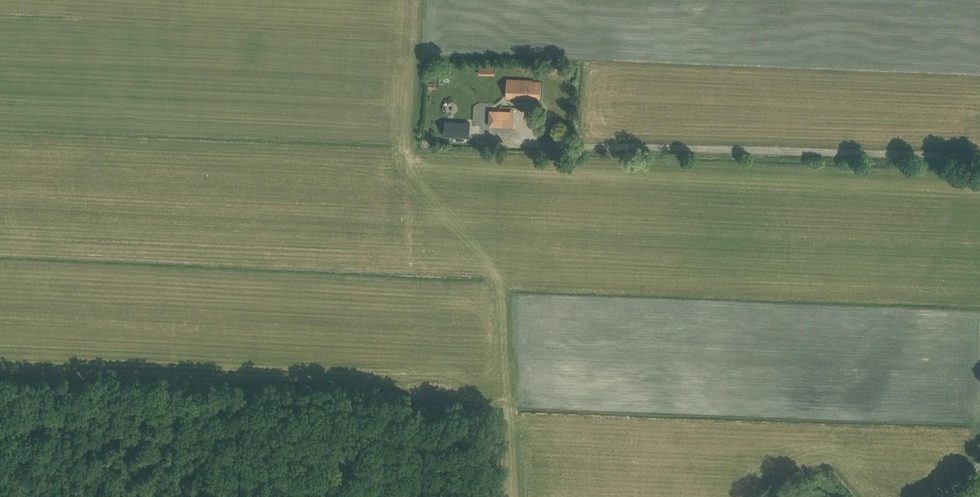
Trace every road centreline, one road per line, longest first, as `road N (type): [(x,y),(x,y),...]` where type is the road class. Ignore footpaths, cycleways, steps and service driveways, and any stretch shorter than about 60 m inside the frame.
road 1 (track): [(979,155),(571,146)]
road 2 (track): [(0,387),(377,400)]

